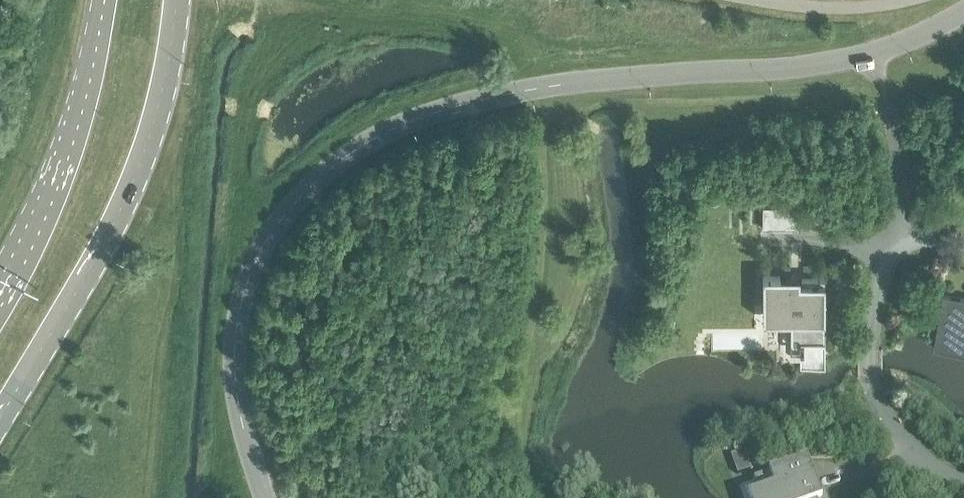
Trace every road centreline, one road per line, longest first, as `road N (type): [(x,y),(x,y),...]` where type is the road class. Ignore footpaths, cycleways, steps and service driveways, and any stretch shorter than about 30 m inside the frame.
road 1 (residential): [(263,497),(238,425),(234,352),(243,284),(277,220),(323,175),(387,131),(516,93),(873,57),(963,18)]
road 2 (primary): [(0,416),(150,144),(176,0)]
road 3 (residential): [(963,488),(882,417),(874,397),(869,335),(903,199),(889,103)]
road 4 (primary): [(104,0),(67,155),(0,302)]

